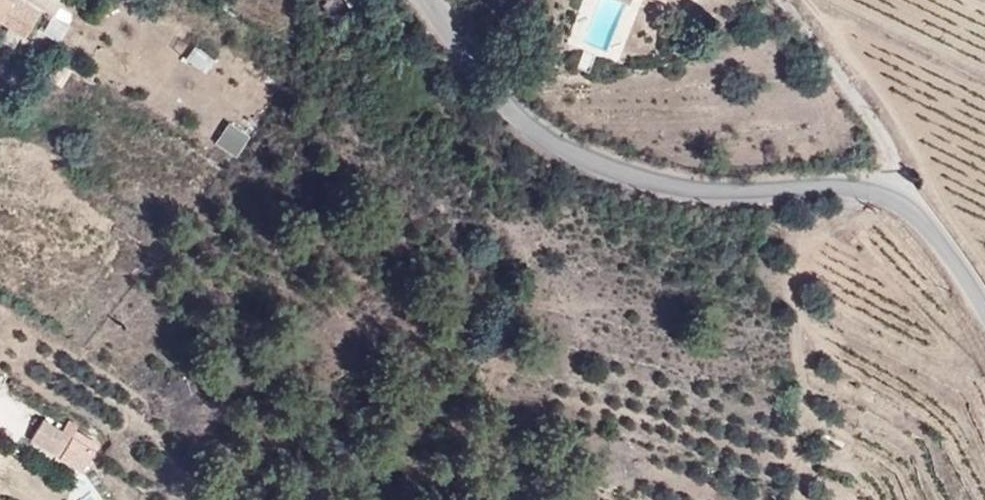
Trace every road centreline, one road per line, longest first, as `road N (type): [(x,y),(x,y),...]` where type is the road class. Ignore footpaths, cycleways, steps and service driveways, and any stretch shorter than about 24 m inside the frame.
road 1 (tertiary): [(429,0),(500,90),(556,139),(627,170),(719,191),(821,186),(897,195)]
road 2 (unclassified): [(790,0),(895,157),(897,195)]
road 3 (tertiary): [(984,307),(959,260),(897,195)]

